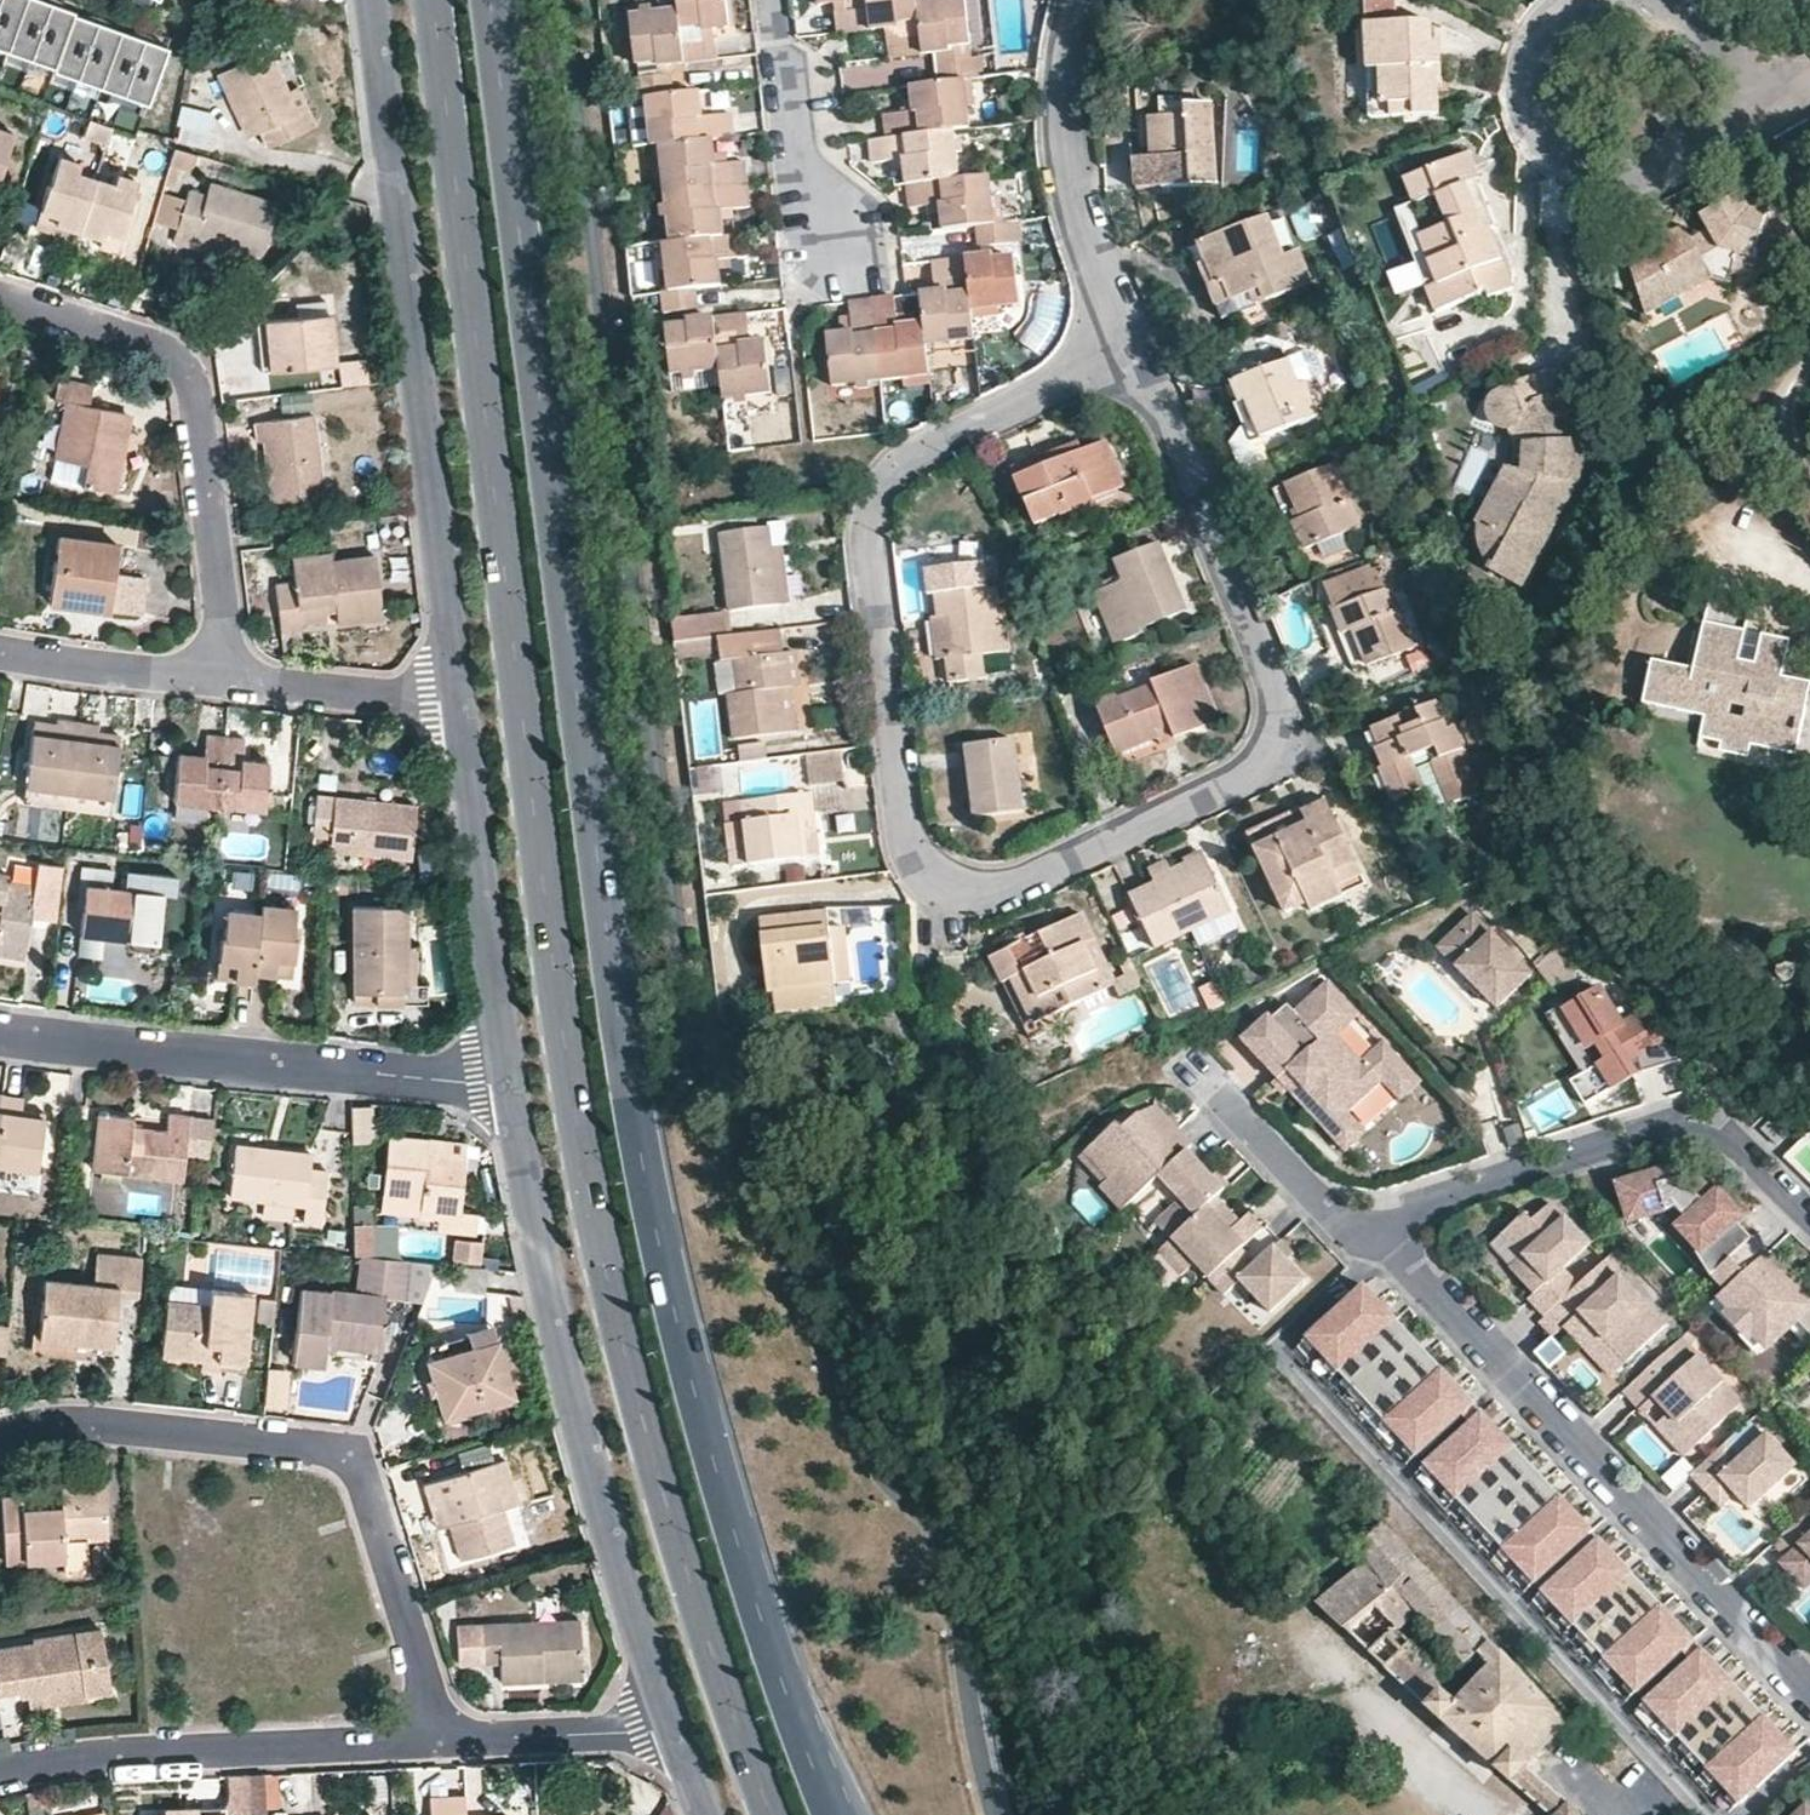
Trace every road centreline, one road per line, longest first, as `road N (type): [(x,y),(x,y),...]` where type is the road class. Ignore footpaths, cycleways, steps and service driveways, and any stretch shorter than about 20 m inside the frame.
road 1 (residential): [(574,0),(684,1010),(703,1075),(867,1460),(950,1562),(964,1679),(993,1814)]
road 2 (primary): [(832,1814),(743,1566),(668,1296),(642,1167),(489,0)]
road 3 (primary): [(433,0),(584,1175),(689,1585),(770,1814)]
road 4 (residential): [(1132,345),(1279,688),(1283,728),(1266,762),(1225,790),(983,892),(950,890),(923,873),(895,809),(869,521),(878,491),(911,452)]
road 5 (residential): [(369,0),(461,702)]
road 6 (residential): [(510,1084),(551,1317),(670,1729)]
road 7 (residential): [(450,1745),(358,1463),(346,1455),(88,1427),(0,1444)]
road 8 (residential): [(1391,1240),(1809,1703)]
road 9 (residential): [(228,674),(191,366),(174,348),(0,291)]
road 10 (residential): [(0,1036),(510,1084)]
road 11 (residential): [(1391,1240),(1412,1214),(1699,1128),(1721,1130),(1809,1217)]
road 12 (residential): [(461,702),(510,1084)]
road 13 (residential): [(1078,0),(1073,156),(1092,240),(1132,345)]
road 14 (residential): [(101,1755),(450,1745)]
road 15 (residential): [(1567,0),(1533,38),(1532,123),(1551,150),(1613,182),(1673,165)]
road 16 (residential): [(839,244),(796,156),(772,0)]
road 17 (residential): [(911,452),(1132,345)]
road 18 (residential): [(1211,1084),(1343,1225),(1391,1240)]
road 19 (residential): [(228,674),(461,702)]
road 20 (residential): [(450,1745),(670,1729)]
road 21 (residential): [(0,652),(165,673)]
road 22 (residential): [(1785,102),(1659,0)]
road 23 (residential): [(1673,165),(1785,102)]
road 24 (track): [(1809,480),(1786,410),(1790,389),(1809,366)]

